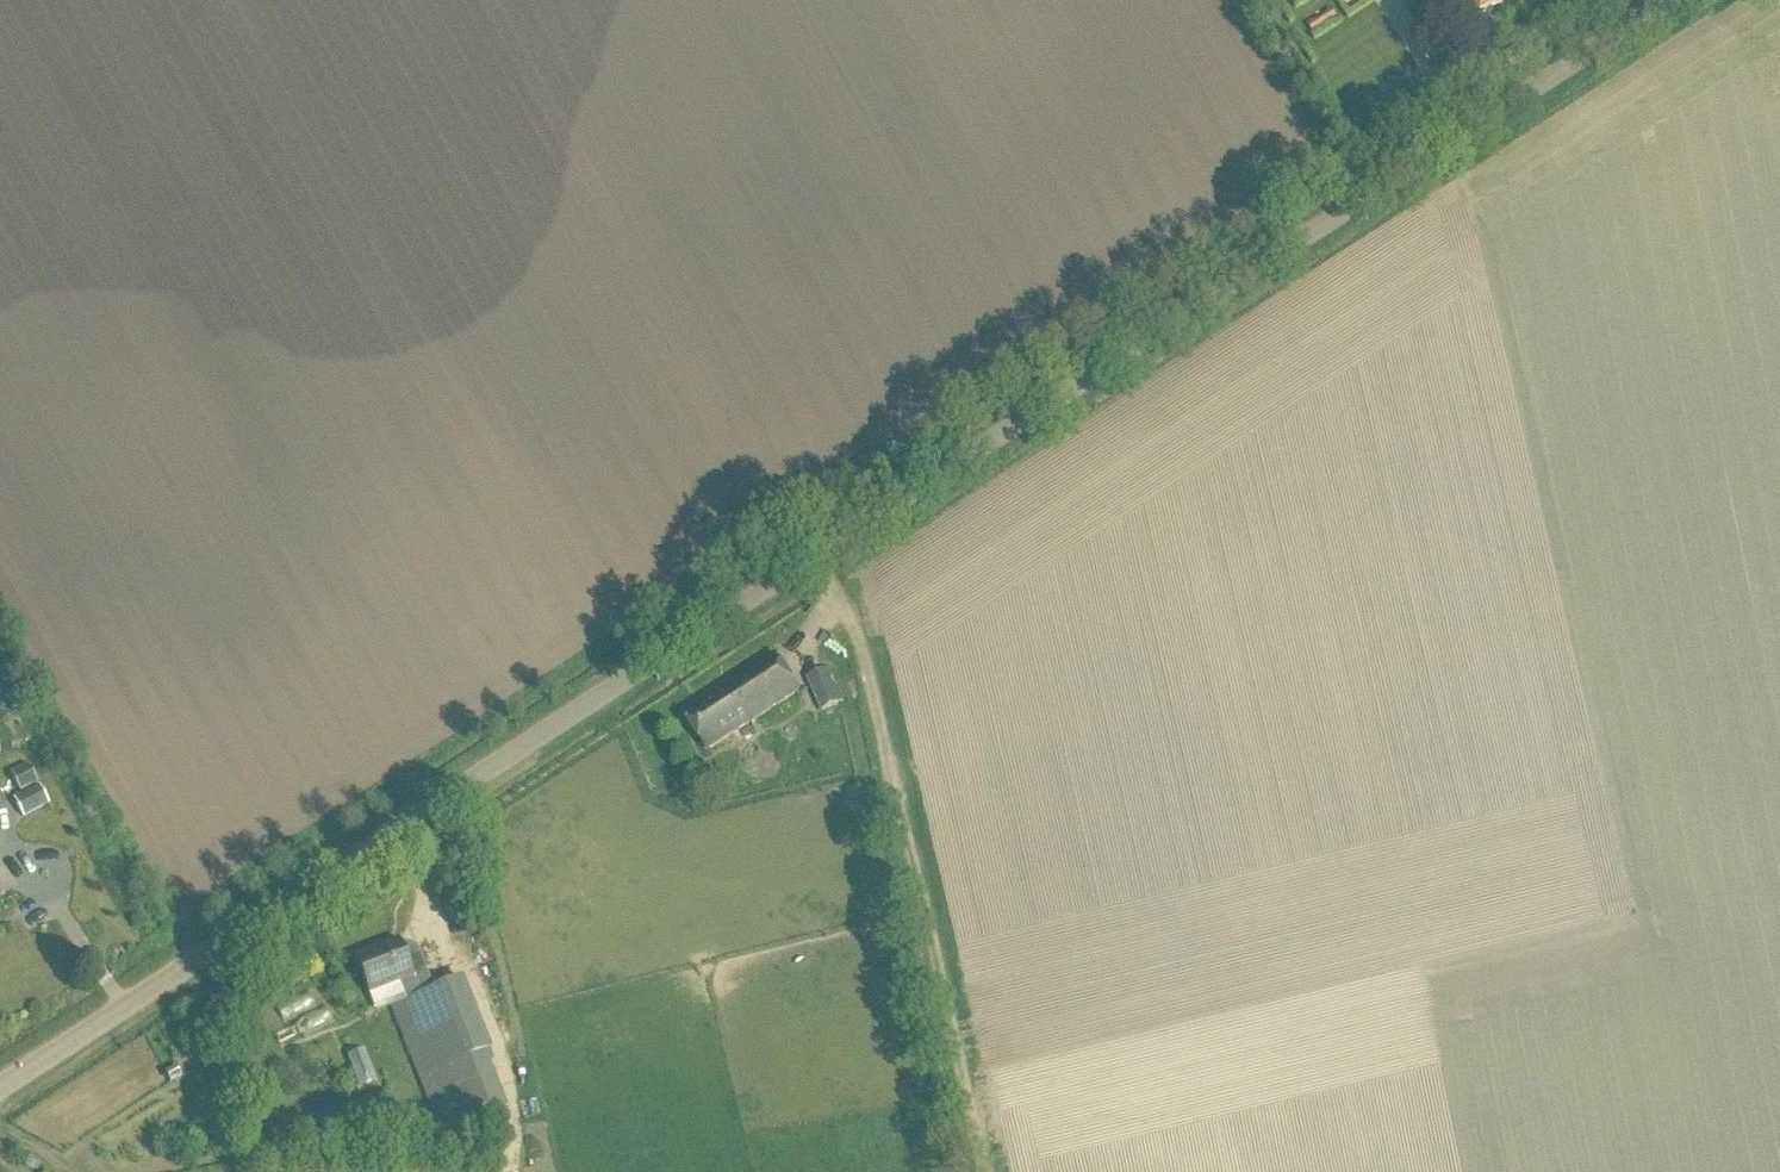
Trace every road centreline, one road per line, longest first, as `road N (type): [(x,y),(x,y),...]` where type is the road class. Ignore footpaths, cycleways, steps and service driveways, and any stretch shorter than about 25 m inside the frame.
road 1 (tertiary): [(0,1088),(1664,0)]
road 2 (track): [(981,1171),(879,709),(846,606),(812,557)]
road 3 (track): [(270,1171),(408,1164),(517,1135)]

